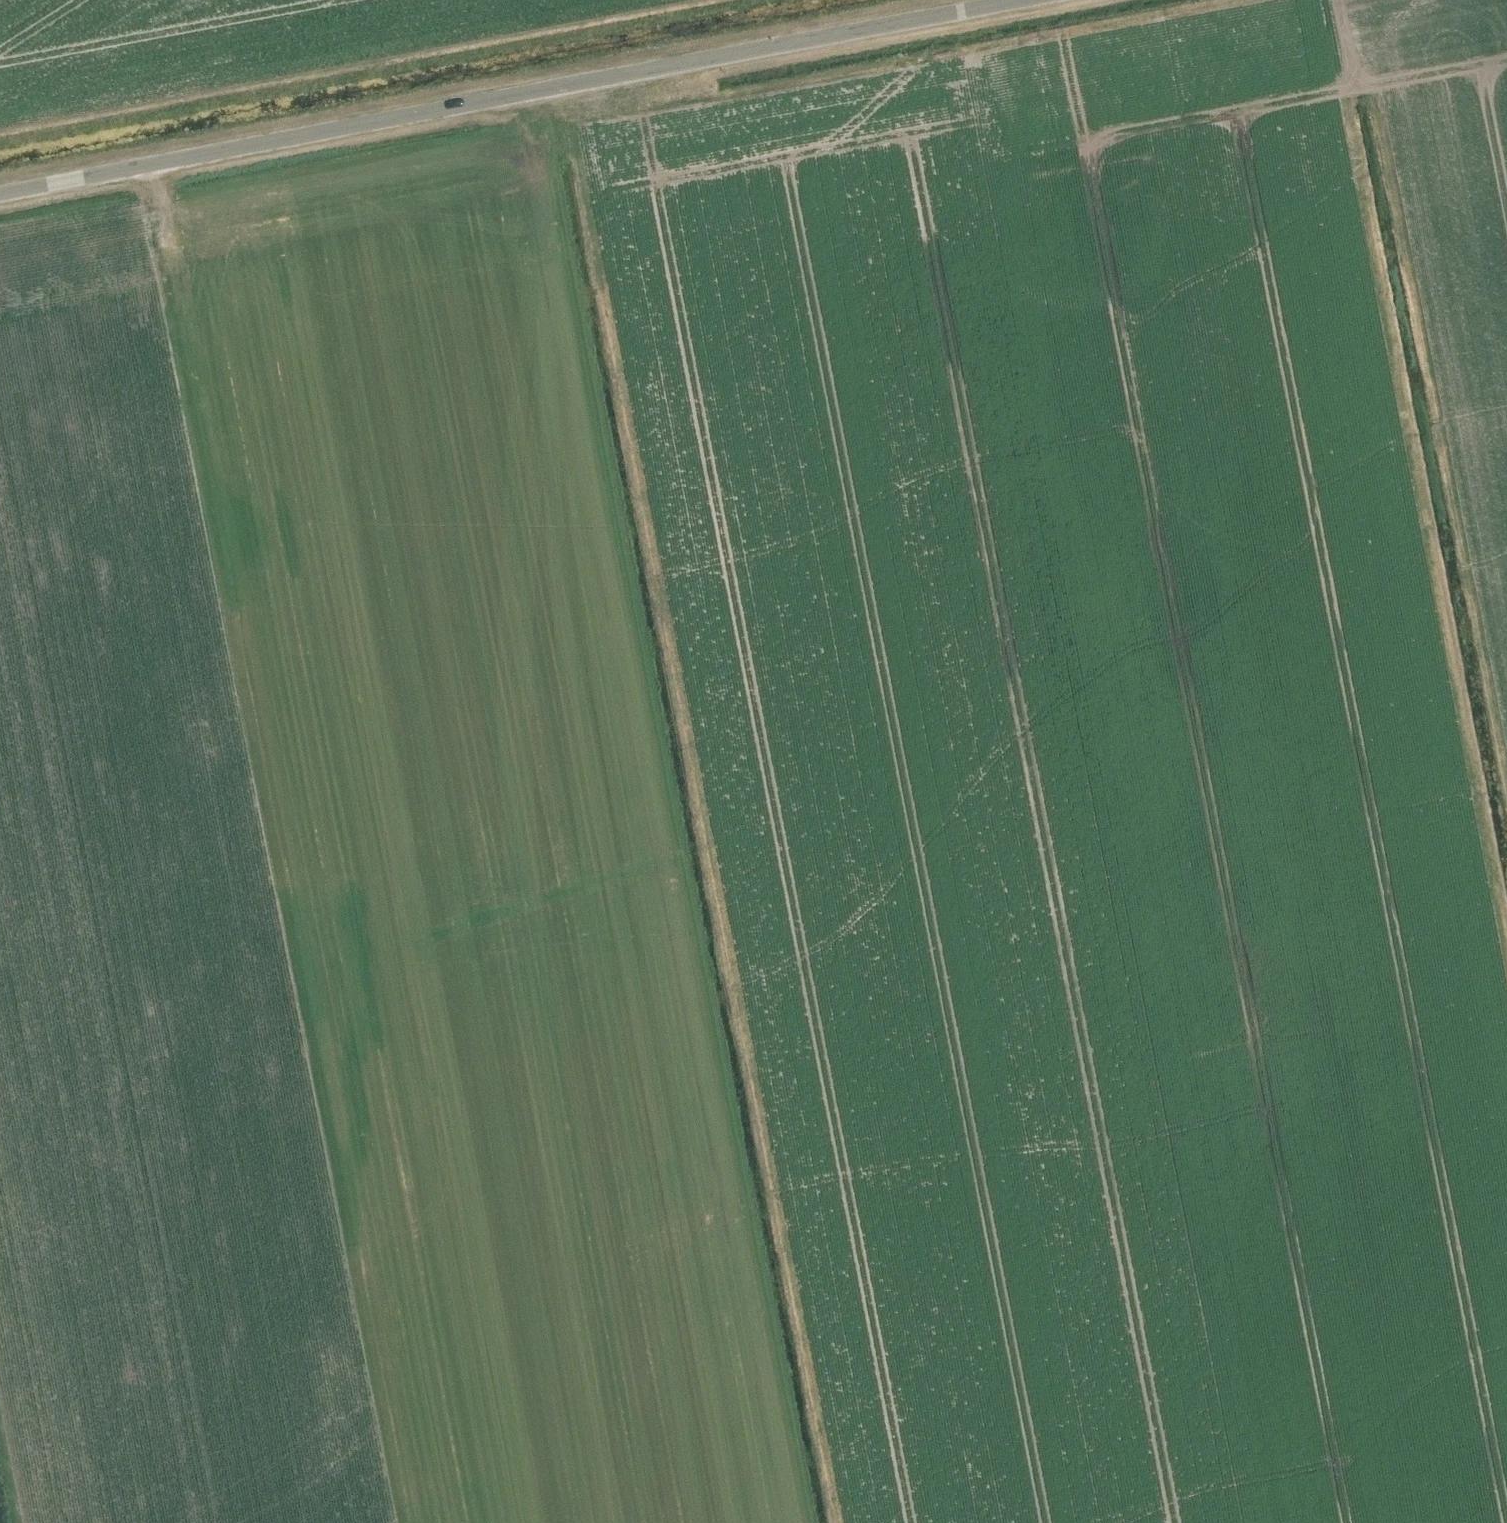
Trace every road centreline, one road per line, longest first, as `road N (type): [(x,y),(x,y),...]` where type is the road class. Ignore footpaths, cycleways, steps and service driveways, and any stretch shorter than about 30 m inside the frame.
road 1 (unclassified): [(0,196),(1038,0)]

